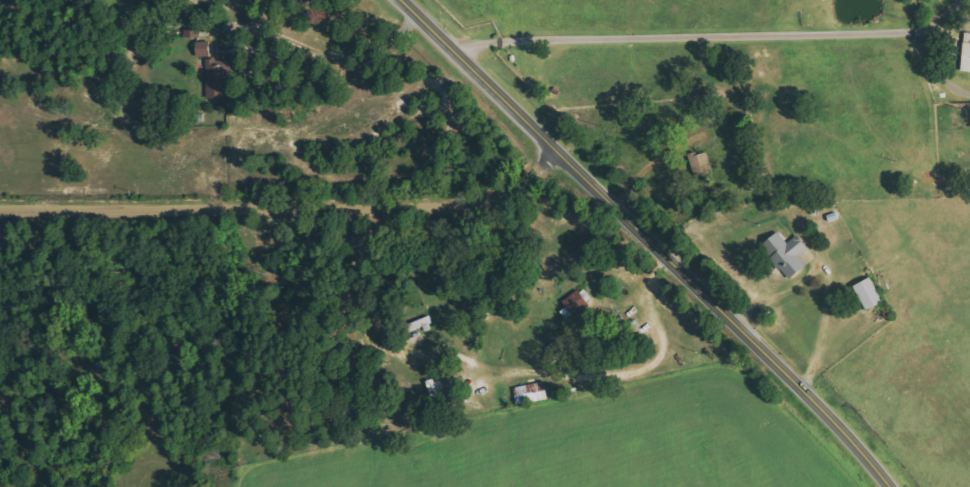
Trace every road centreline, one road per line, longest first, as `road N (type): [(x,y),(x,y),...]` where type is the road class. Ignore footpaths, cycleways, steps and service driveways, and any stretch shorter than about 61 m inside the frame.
road 1 (secondary): [(404,0),(890,486)]
road 2 (residential): [(561,156),(491,197),(448,205),(0,210)]

